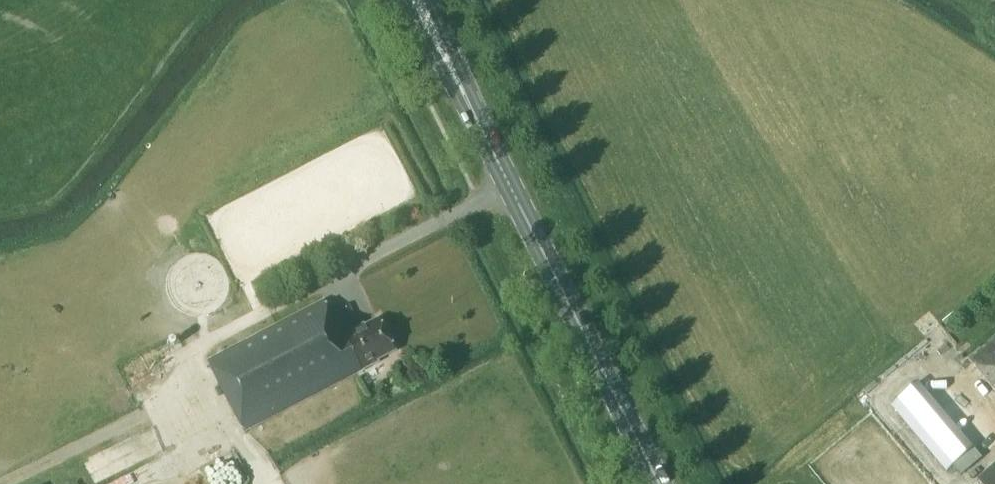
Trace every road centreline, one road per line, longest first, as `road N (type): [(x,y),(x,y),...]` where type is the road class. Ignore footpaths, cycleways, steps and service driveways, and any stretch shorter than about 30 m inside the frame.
road 1 (primary): [(656,483),(502,177)]
road 2 (primary): [(401,0),(502,177)]
road 3 (primary): [(502,177),(422,0)]

